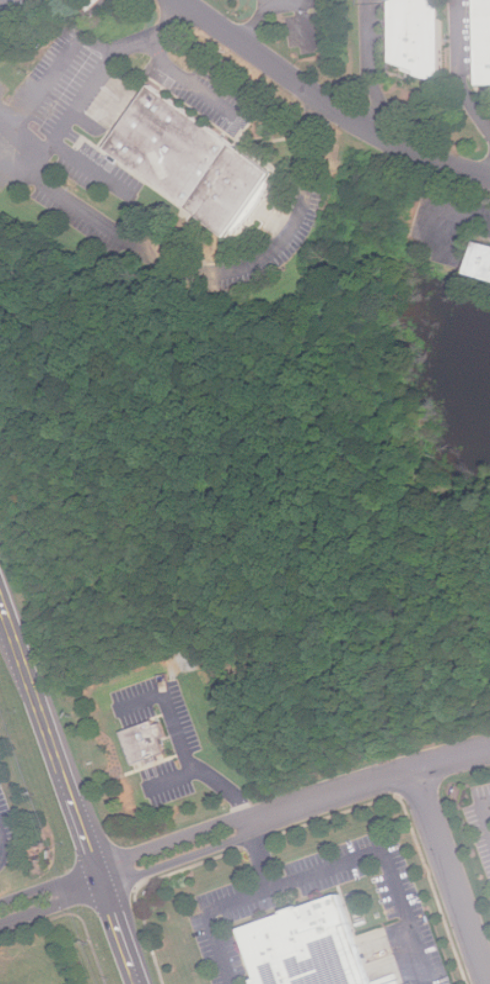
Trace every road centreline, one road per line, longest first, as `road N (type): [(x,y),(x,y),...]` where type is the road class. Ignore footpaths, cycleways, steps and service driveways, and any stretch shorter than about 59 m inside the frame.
road 1 (residential): [(0,914),(414,769)]
road 2 (tertiary): [(140,983),(0,595)]
road 3 (residential): [(489,177),(352,119),(181,0)]
road 4 (residential): [(489,748),(414,769),(488,983)]

